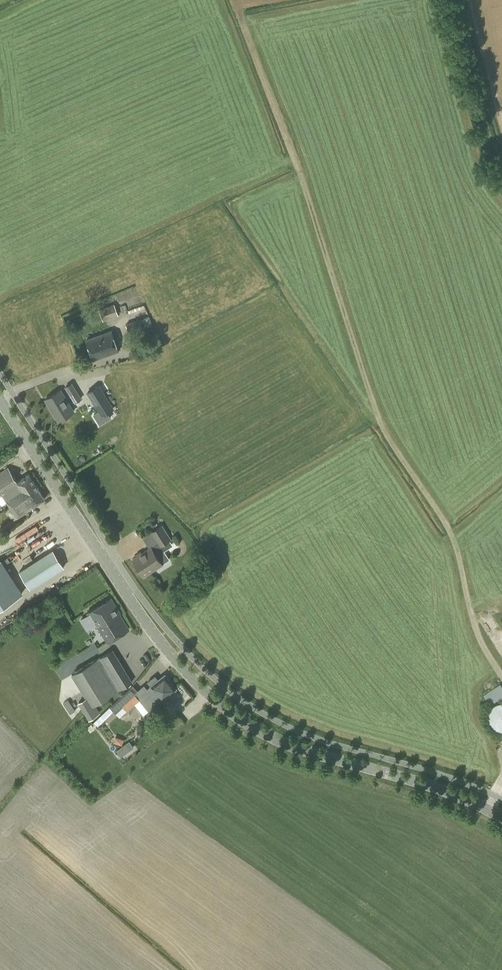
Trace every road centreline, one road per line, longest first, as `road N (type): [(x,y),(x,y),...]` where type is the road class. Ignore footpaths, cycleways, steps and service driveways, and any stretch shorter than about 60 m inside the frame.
road 1 (secondary): [(0,398),(146,623),(201,687),(277,736),(430,783),(501,815)]
road 2 (track): [(501,125),(467,0)]

